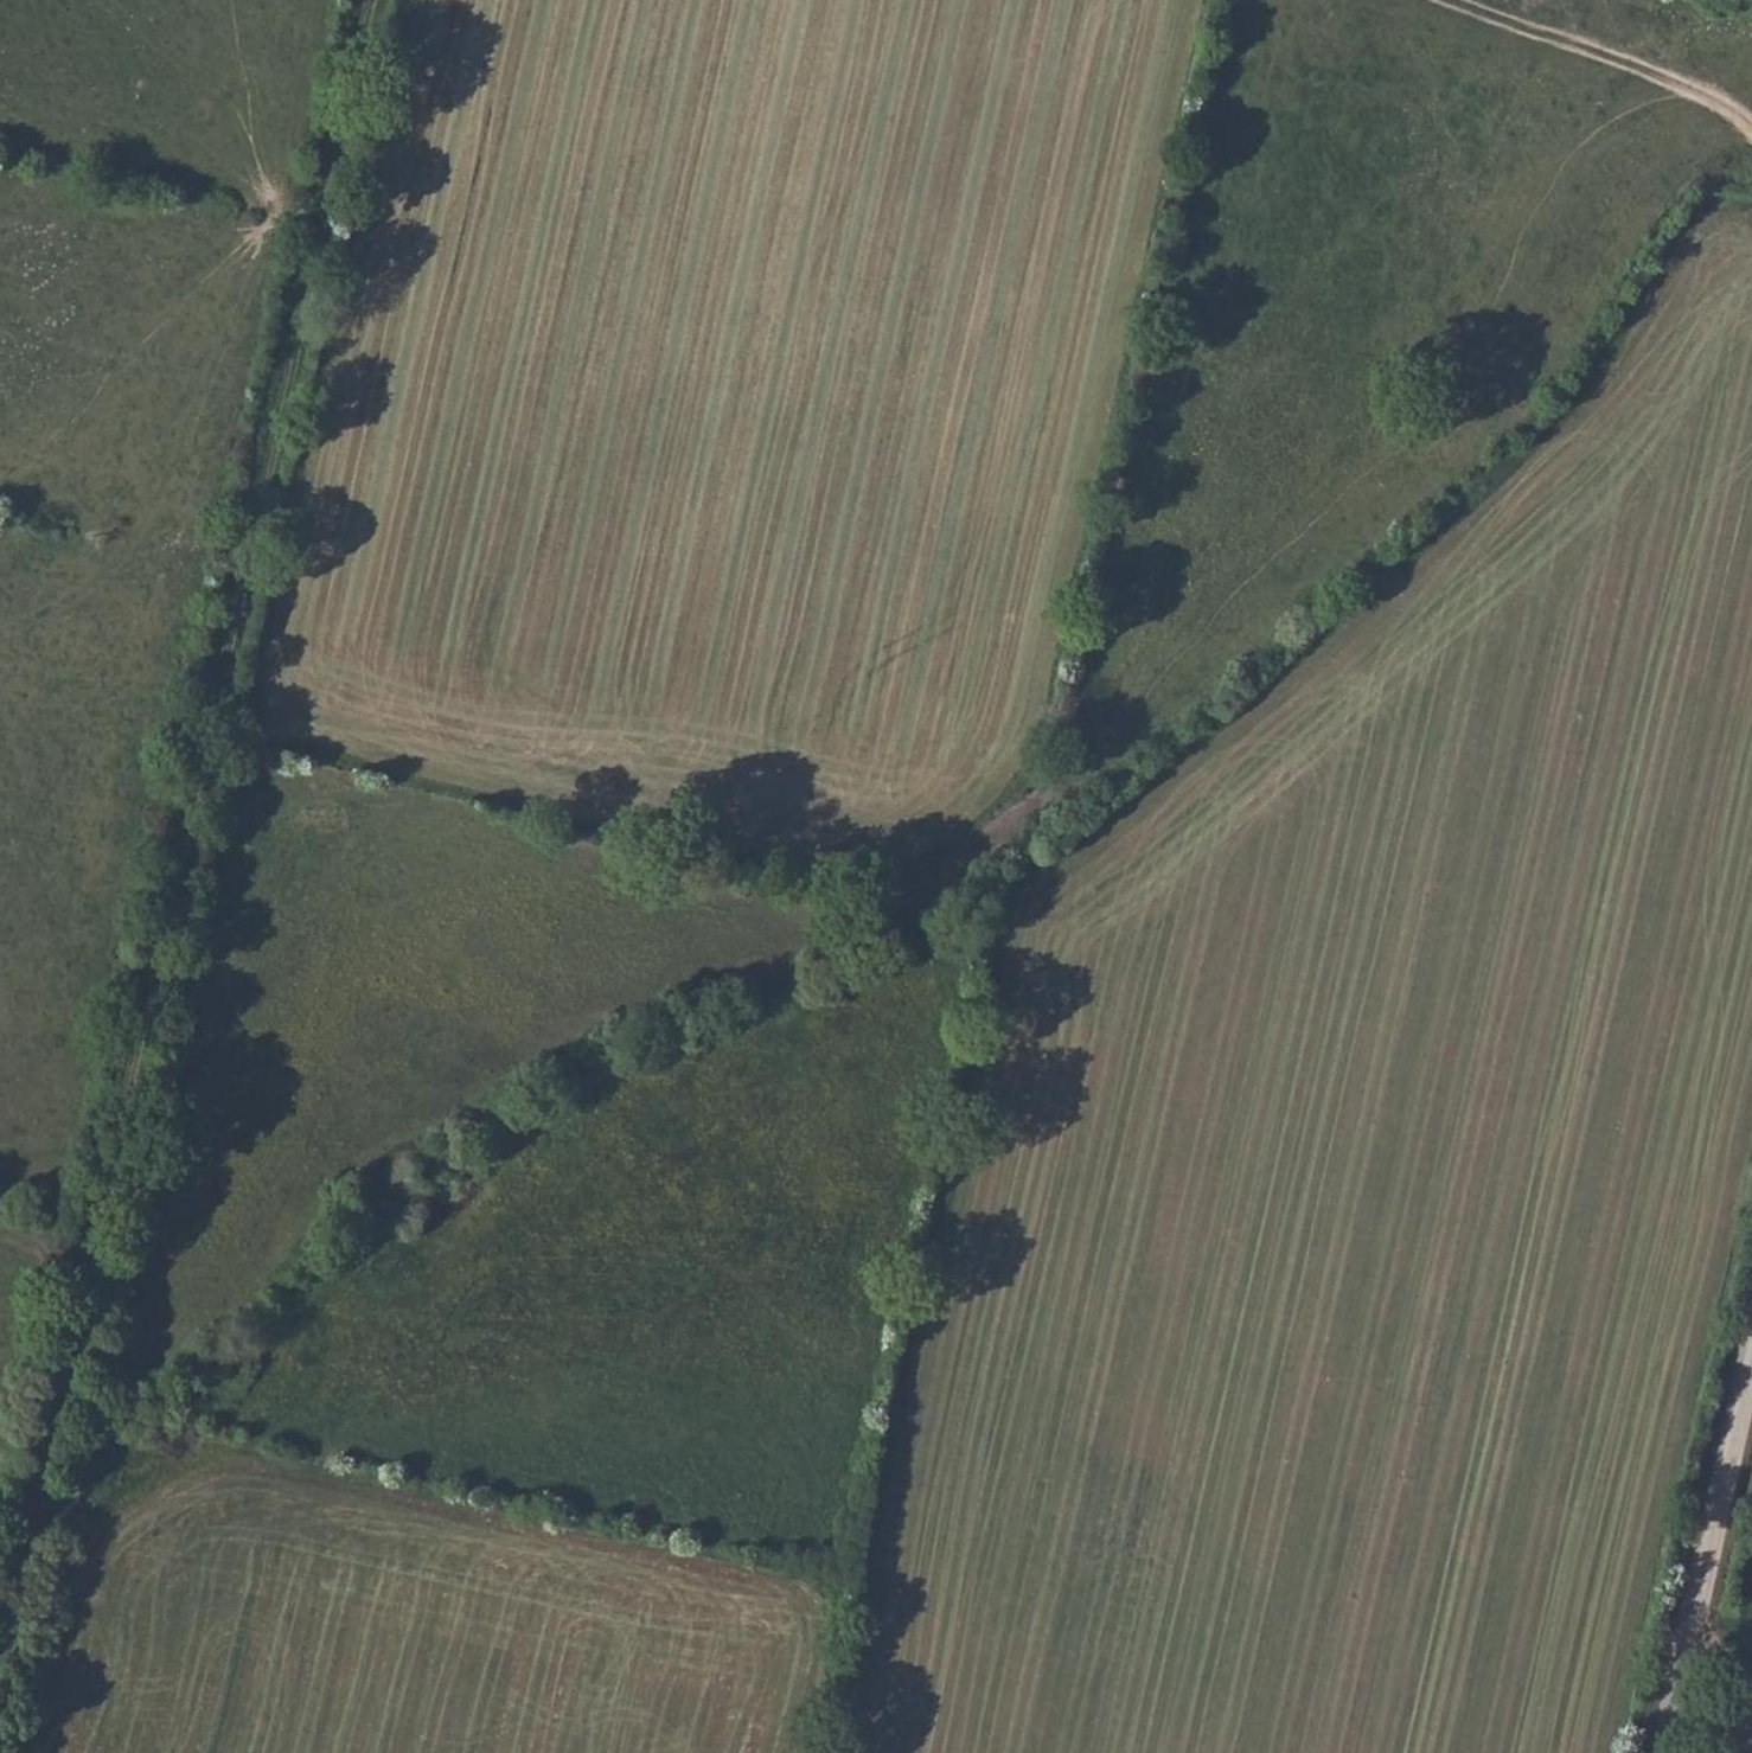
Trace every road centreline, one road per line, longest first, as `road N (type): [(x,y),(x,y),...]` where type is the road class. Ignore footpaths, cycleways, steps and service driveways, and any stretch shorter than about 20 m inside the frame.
road 1 (track): [(370,0),(0,1648)]
road 2 (unclassified): [(1751,1362),(1664,1752)]

